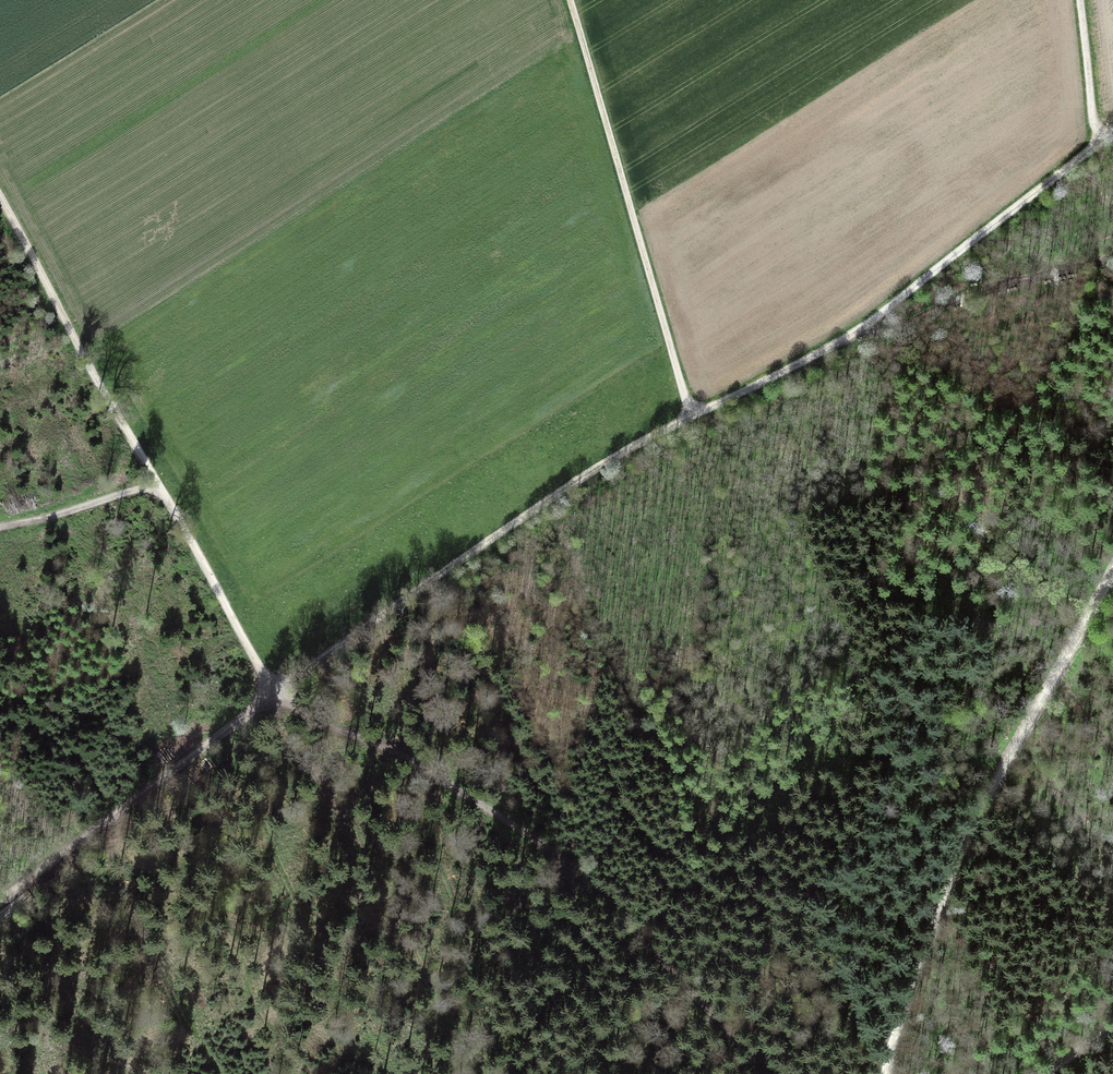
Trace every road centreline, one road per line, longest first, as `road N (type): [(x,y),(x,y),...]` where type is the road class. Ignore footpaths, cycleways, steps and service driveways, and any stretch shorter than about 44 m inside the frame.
road 1 (track): [(278,696),(601,465),(863,331),(1112,137)]
road 2 (track): [(278,696),(310,720),(425,768),(557,854),(617,904),(712,1013),(784,1073)]
road 3 (unclassified): [(1112,570),(972,831),(926,942),(886,1073)]
road 4 (track): [(568,0),(689,415)]
road 5 (track): [(0,904),(278,696)]
road 6 (track): [(0,201),(151,488)]
road 7 (track): [(151,488),(278,696)]
road 8 (track): [(0,529),(151,488)]
road 9 (track): [(1096,148),(1080,0)]

